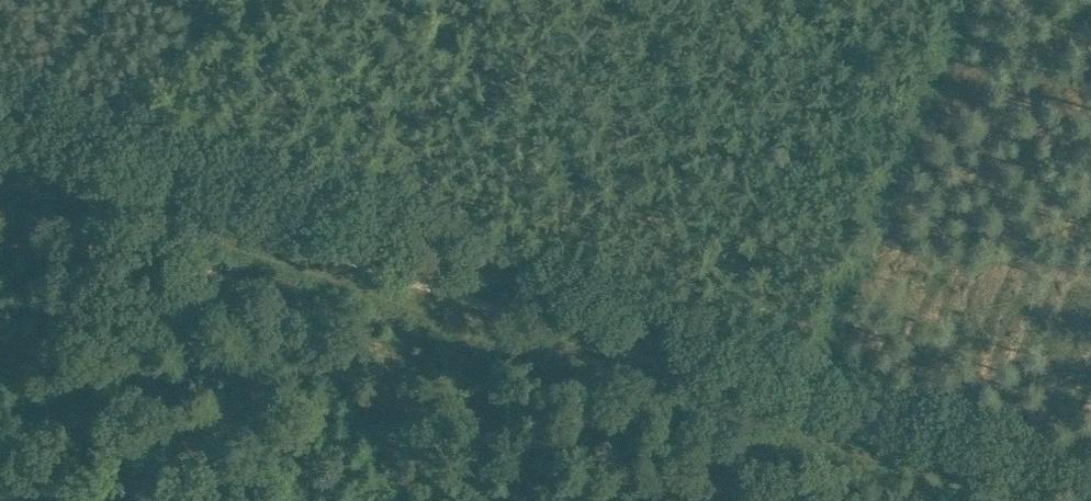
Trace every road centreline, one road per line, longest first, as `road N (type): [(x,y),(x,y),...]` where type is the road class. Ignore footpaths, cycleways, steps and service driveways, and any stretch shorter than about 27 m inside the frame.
road 1 (track): [(0,155),(1010,500)]
road 2 (track): [(783,400),(950,0)]
road 3 (track): [(302,236),(408,0)]

